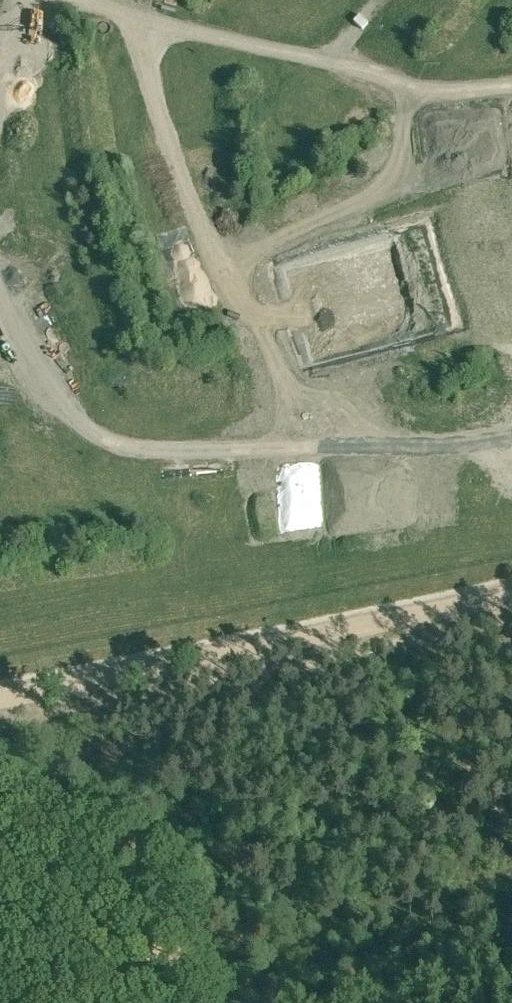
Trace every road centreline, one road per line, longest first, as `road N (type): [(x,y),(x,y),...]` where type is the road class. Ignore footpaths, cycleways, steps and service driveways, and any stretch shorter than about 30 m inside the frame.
road 1 (track): [(95,0),(455,98),(511,91)]

